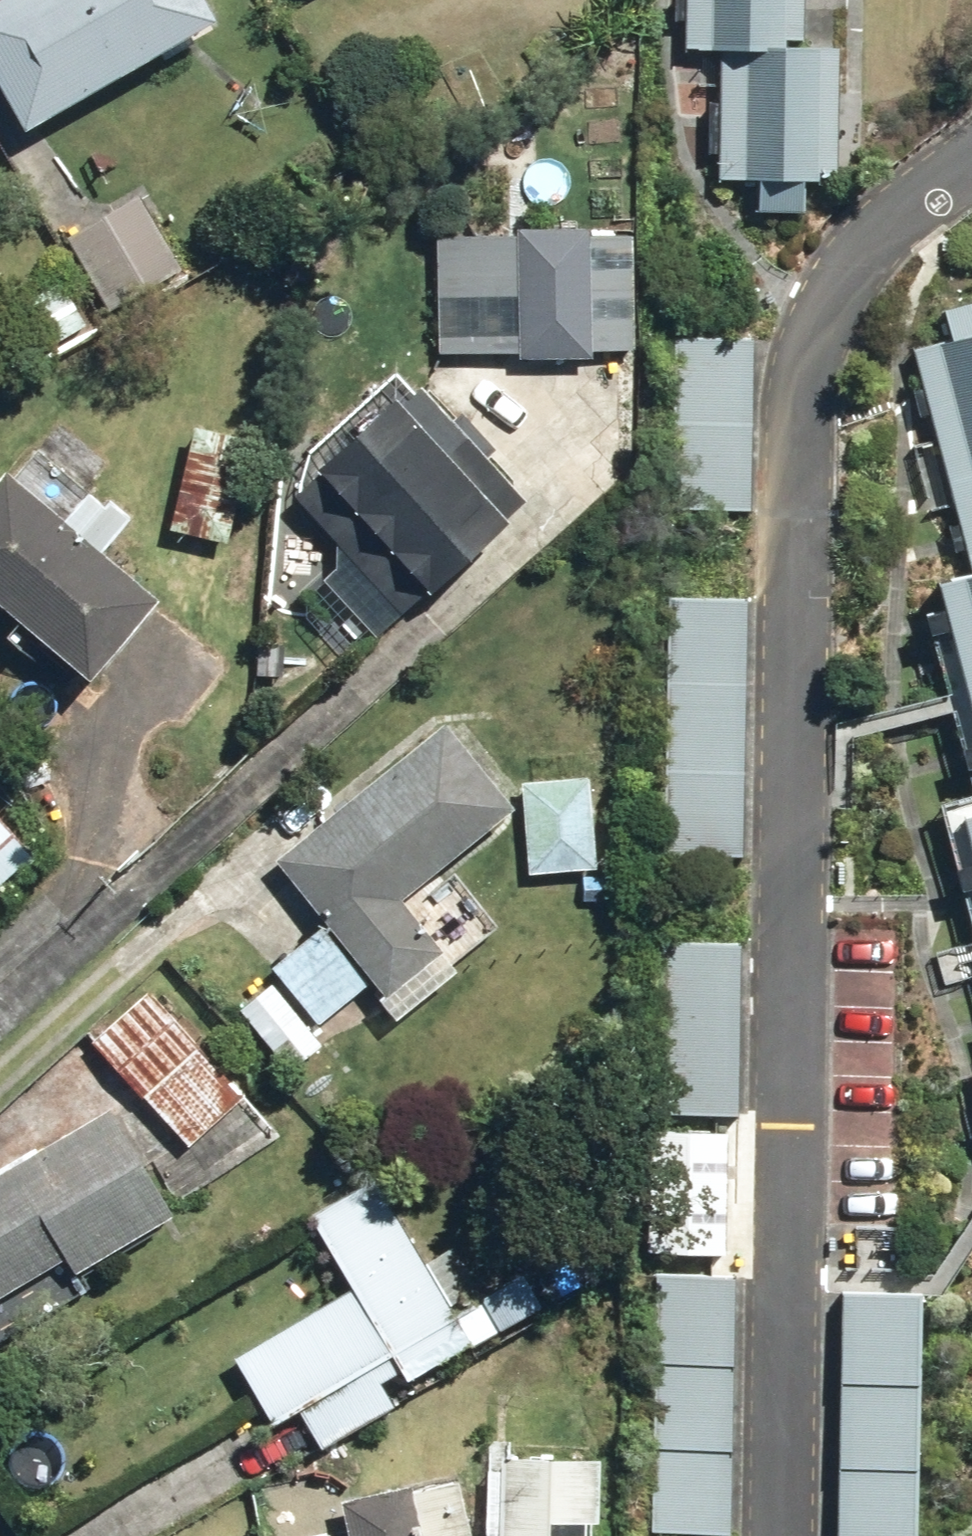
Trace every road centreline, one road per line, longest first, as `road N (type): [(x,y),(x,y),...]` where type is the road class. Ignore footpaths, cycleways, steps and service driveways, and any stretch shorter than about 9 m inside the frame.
road 1 (residential): [(971,181),(859,267),(804,385),(783,1535)]

